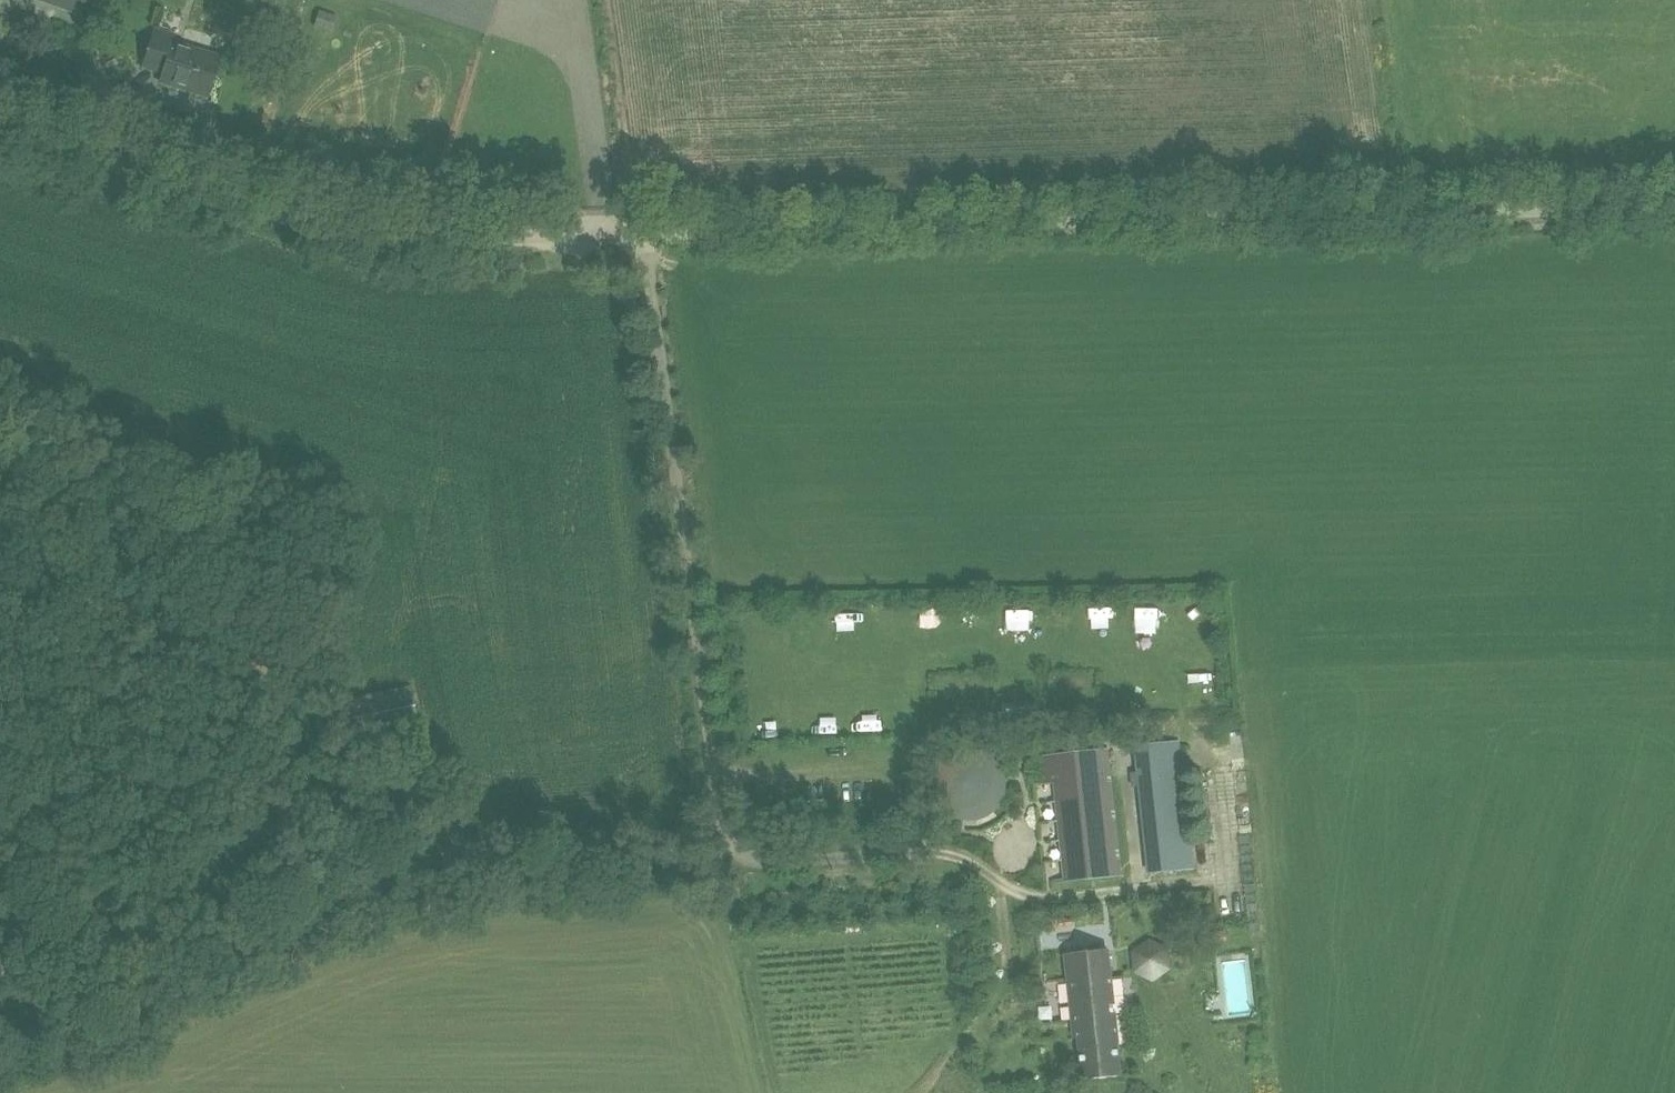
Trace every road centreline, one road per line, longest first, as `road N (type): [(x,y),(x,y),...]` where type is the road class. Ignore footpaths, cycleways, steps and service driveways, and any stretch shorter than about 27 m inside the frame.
road 1 (unclassified): [(0,129),(308,222),(417,238),(1674,205)]
road 2 (track): [(0,983),(162,916),(449,879),(710,863),(740,850)]

